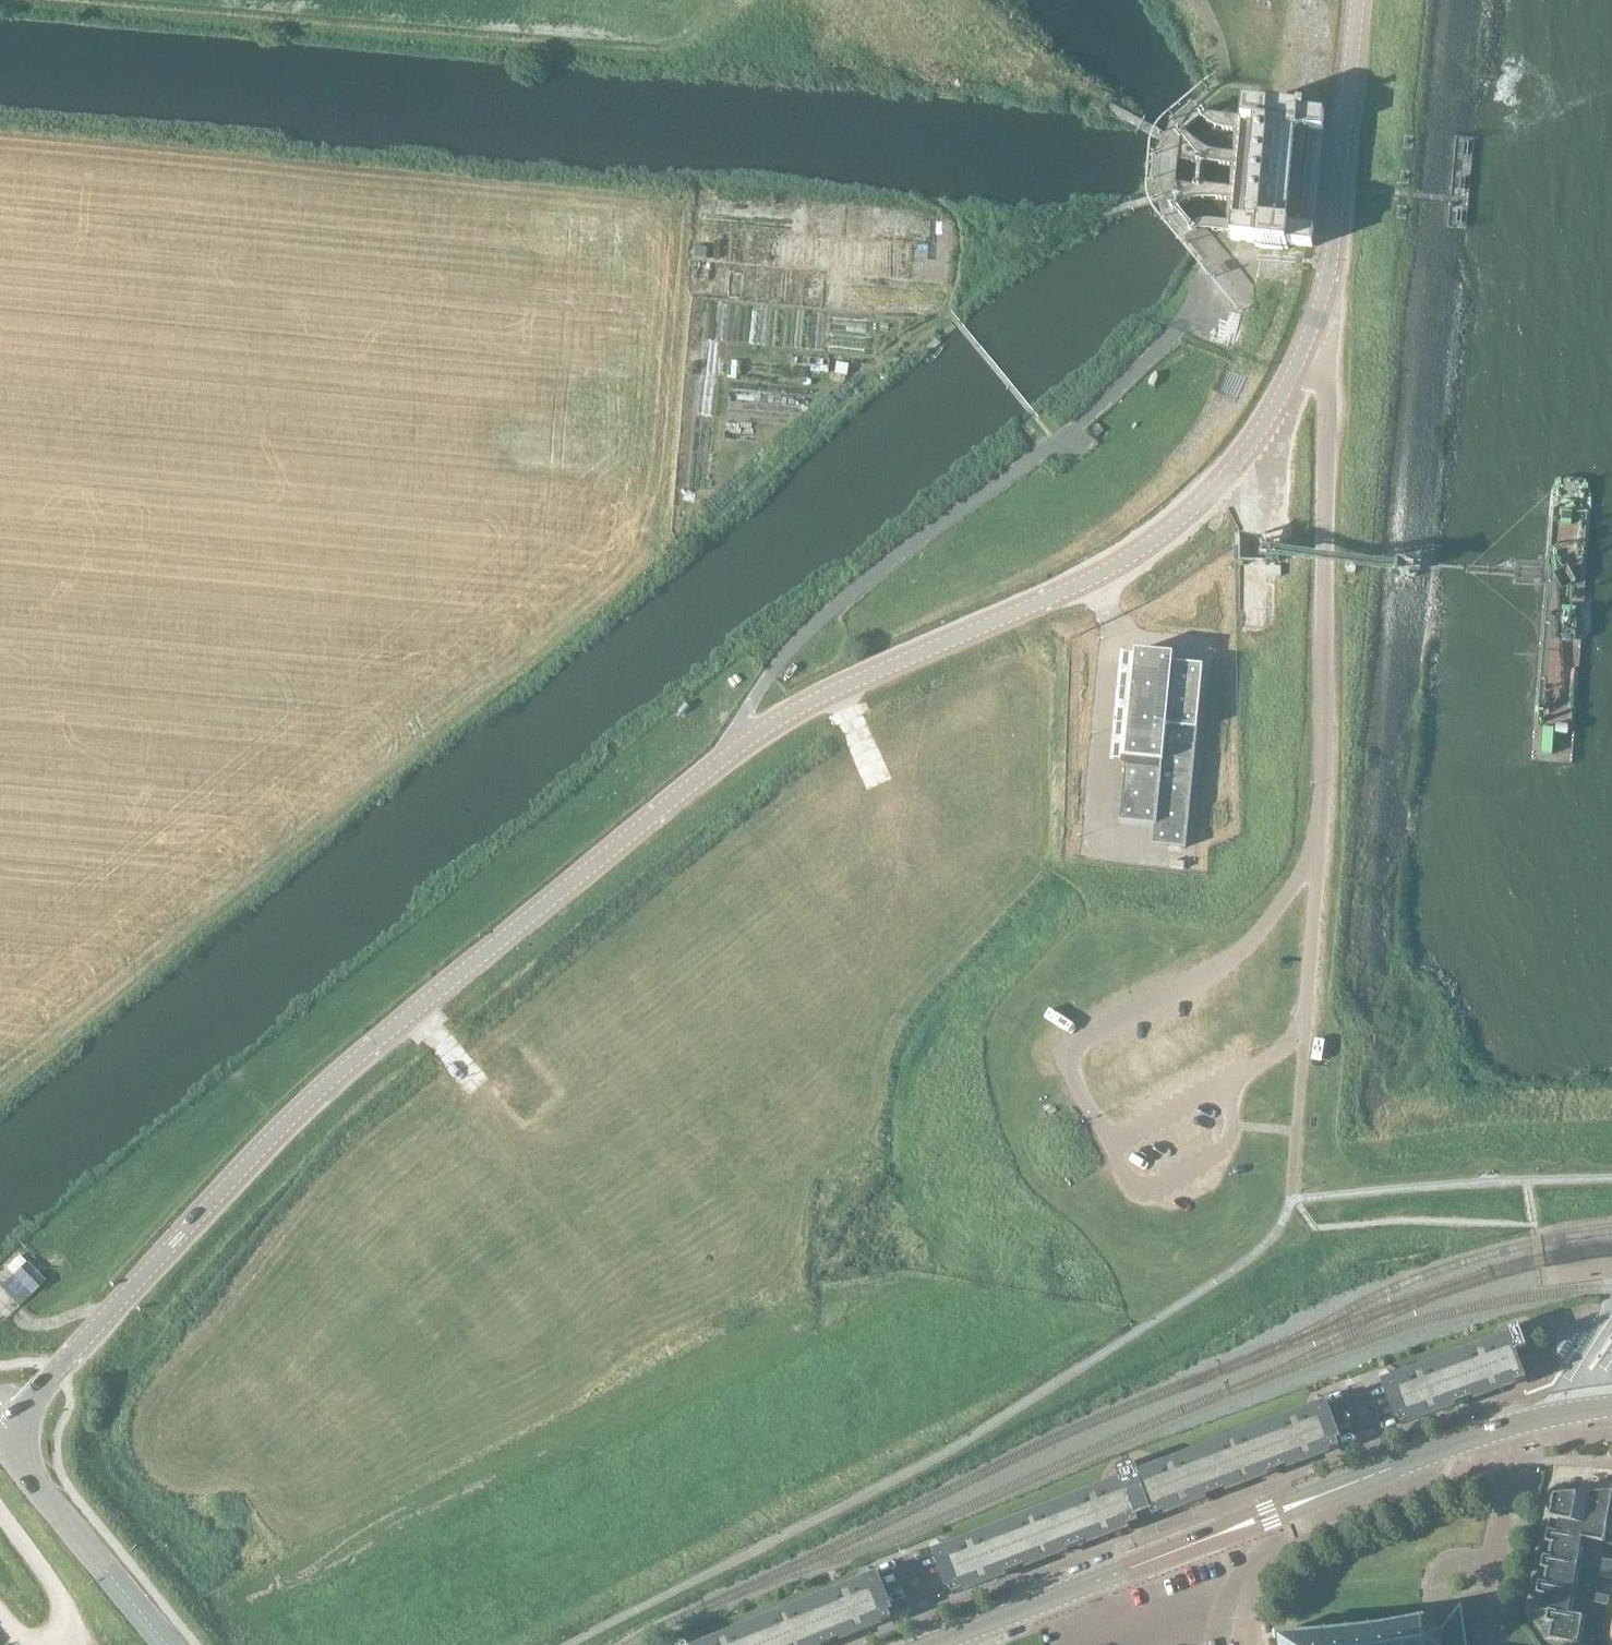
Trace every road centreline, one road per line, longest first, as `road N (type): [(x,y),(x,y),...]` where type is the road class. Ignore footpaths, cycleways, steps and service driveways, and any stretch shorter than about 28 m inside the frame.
road 1 (tertiary): [(0,1435),(321,1087),(732,747),(874,668),(1007,618),(1148,545),(1191,511),(1262,436),(1319,325)]
road 2 (tertiary): [(935,1644),(1446,1448),(1539,1419),(1611,1409)]
road 3 (unclassified): [(1307,1033),(1331,510),(1332,386),(1319,325)]
road 4 (tertiary): [(1319,325),(1362,0)]
road 5 (primary): [(165,1644),(0,1445)]

